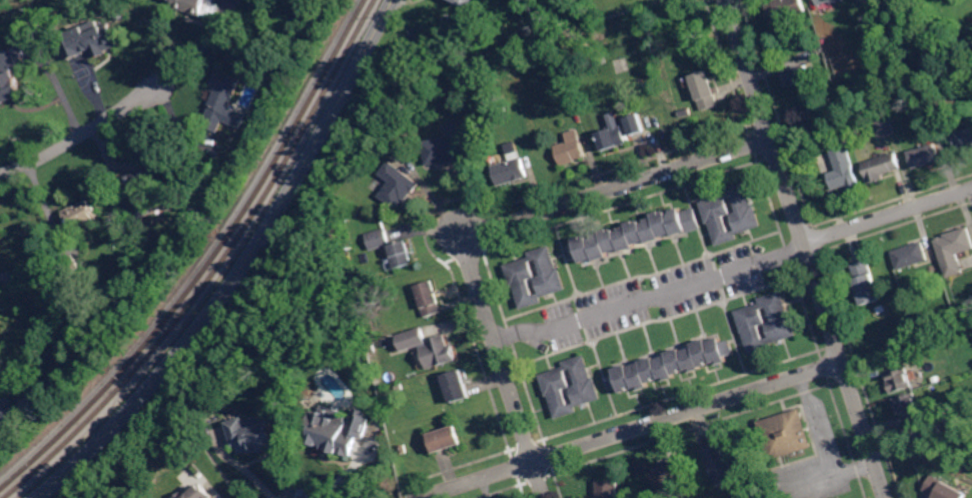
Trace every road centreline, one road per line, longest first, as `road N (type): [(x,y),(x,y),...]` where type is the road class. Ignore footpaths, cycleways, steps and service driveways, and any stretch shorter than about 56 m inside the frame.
road 1 (secondary): [(40,497),(130,412),(227,292),(396,0)]
road 2 (residential): [(726,0),(887,497)]
road 3 (residential): [(423,497),(843,362)]
road 4 (residential): [(474,239),(480,230),(771,138)]
road 5 (residential): [(546,497),(474,276),(474,239)]
road 6 (residential): [(0,173),(55,153),(159,89)]
road 7 (residential): [(804,239),(971,185)]

